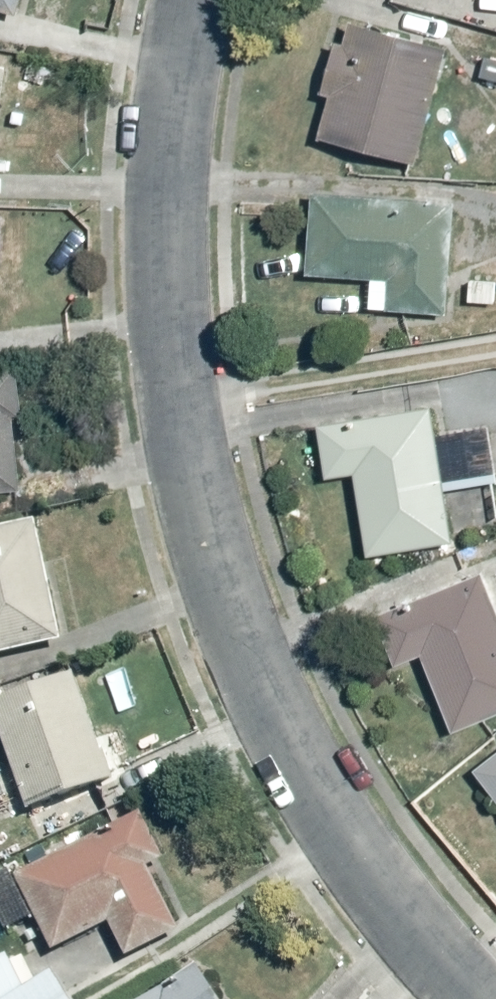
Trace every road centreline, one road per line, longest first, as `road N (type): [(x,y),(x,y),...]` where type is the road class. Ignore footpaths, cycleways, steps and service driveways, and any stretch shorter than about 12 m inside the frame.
road 1 (residential): [(199,0),(185,49),(154,283),(209,550),(291,732),(405,896),(495,988)]

